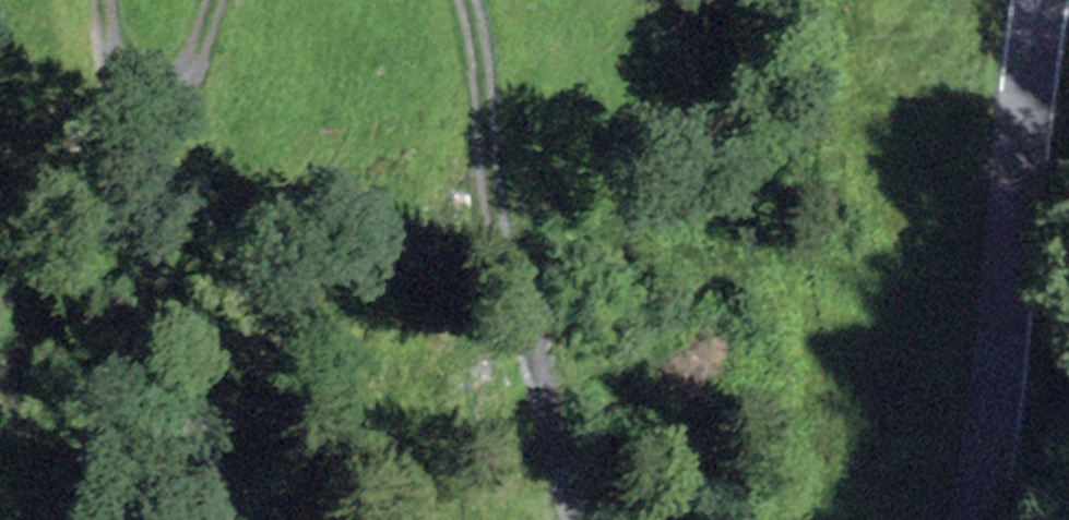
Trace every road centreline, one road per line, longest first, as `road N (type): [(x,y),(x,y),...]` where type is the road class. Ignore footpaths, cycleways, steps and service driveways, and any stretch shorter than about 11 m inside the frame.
road 1 (track): [(572,519),(526,363),(494,197),(472,0)]
road 2 (tertiary): [(1031,0),(953,519)]
road 3 (track): [(215,0),(158,145),(110,75),(96,0)]

